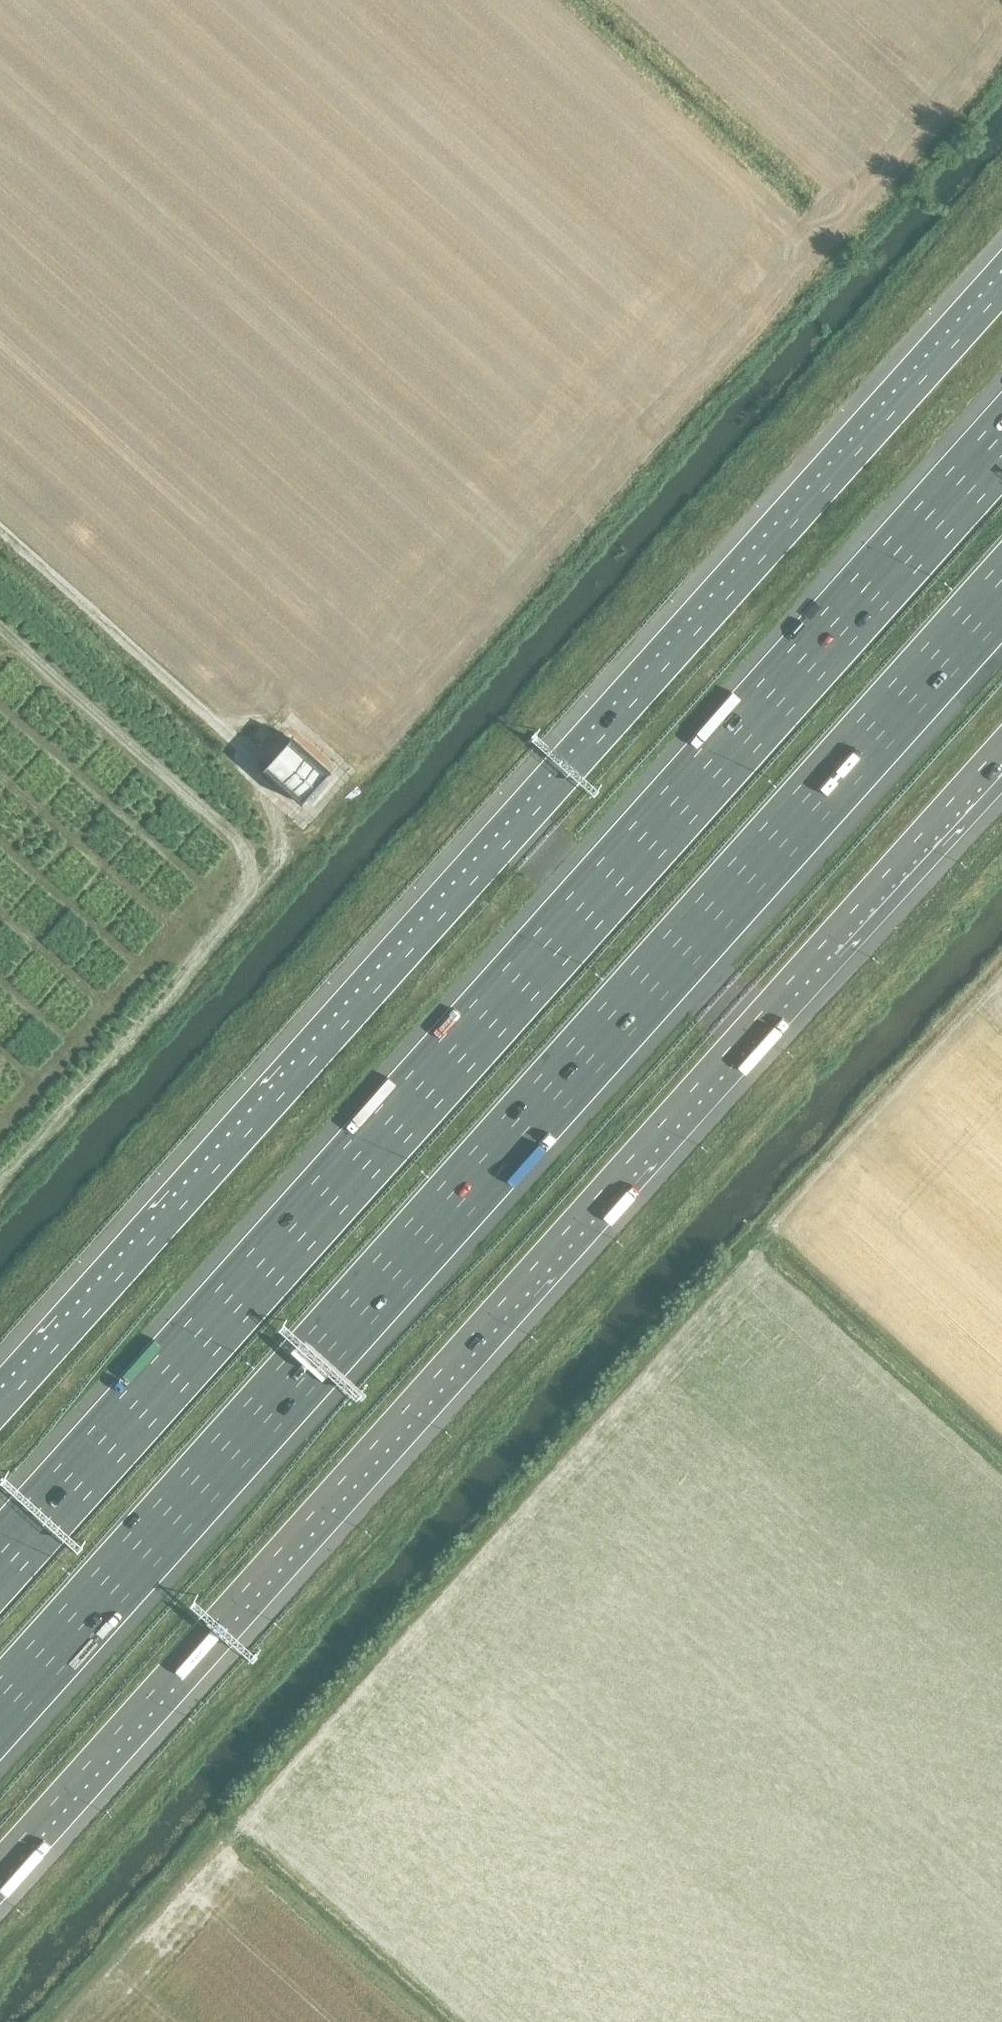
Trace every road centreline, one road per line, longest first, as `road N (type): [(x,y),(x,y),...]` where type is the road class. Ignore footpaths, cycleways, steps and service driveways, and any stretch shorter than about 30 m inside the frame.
road 1 (motorway): [(1001,435),(0,1557)]
road 2 (motorway): [(1001,288),(0,1407)]
road 3 (motorway): [(0,1862),(1001,744)]
road 4 (motorway): [(0,1716),(1001,598)]

